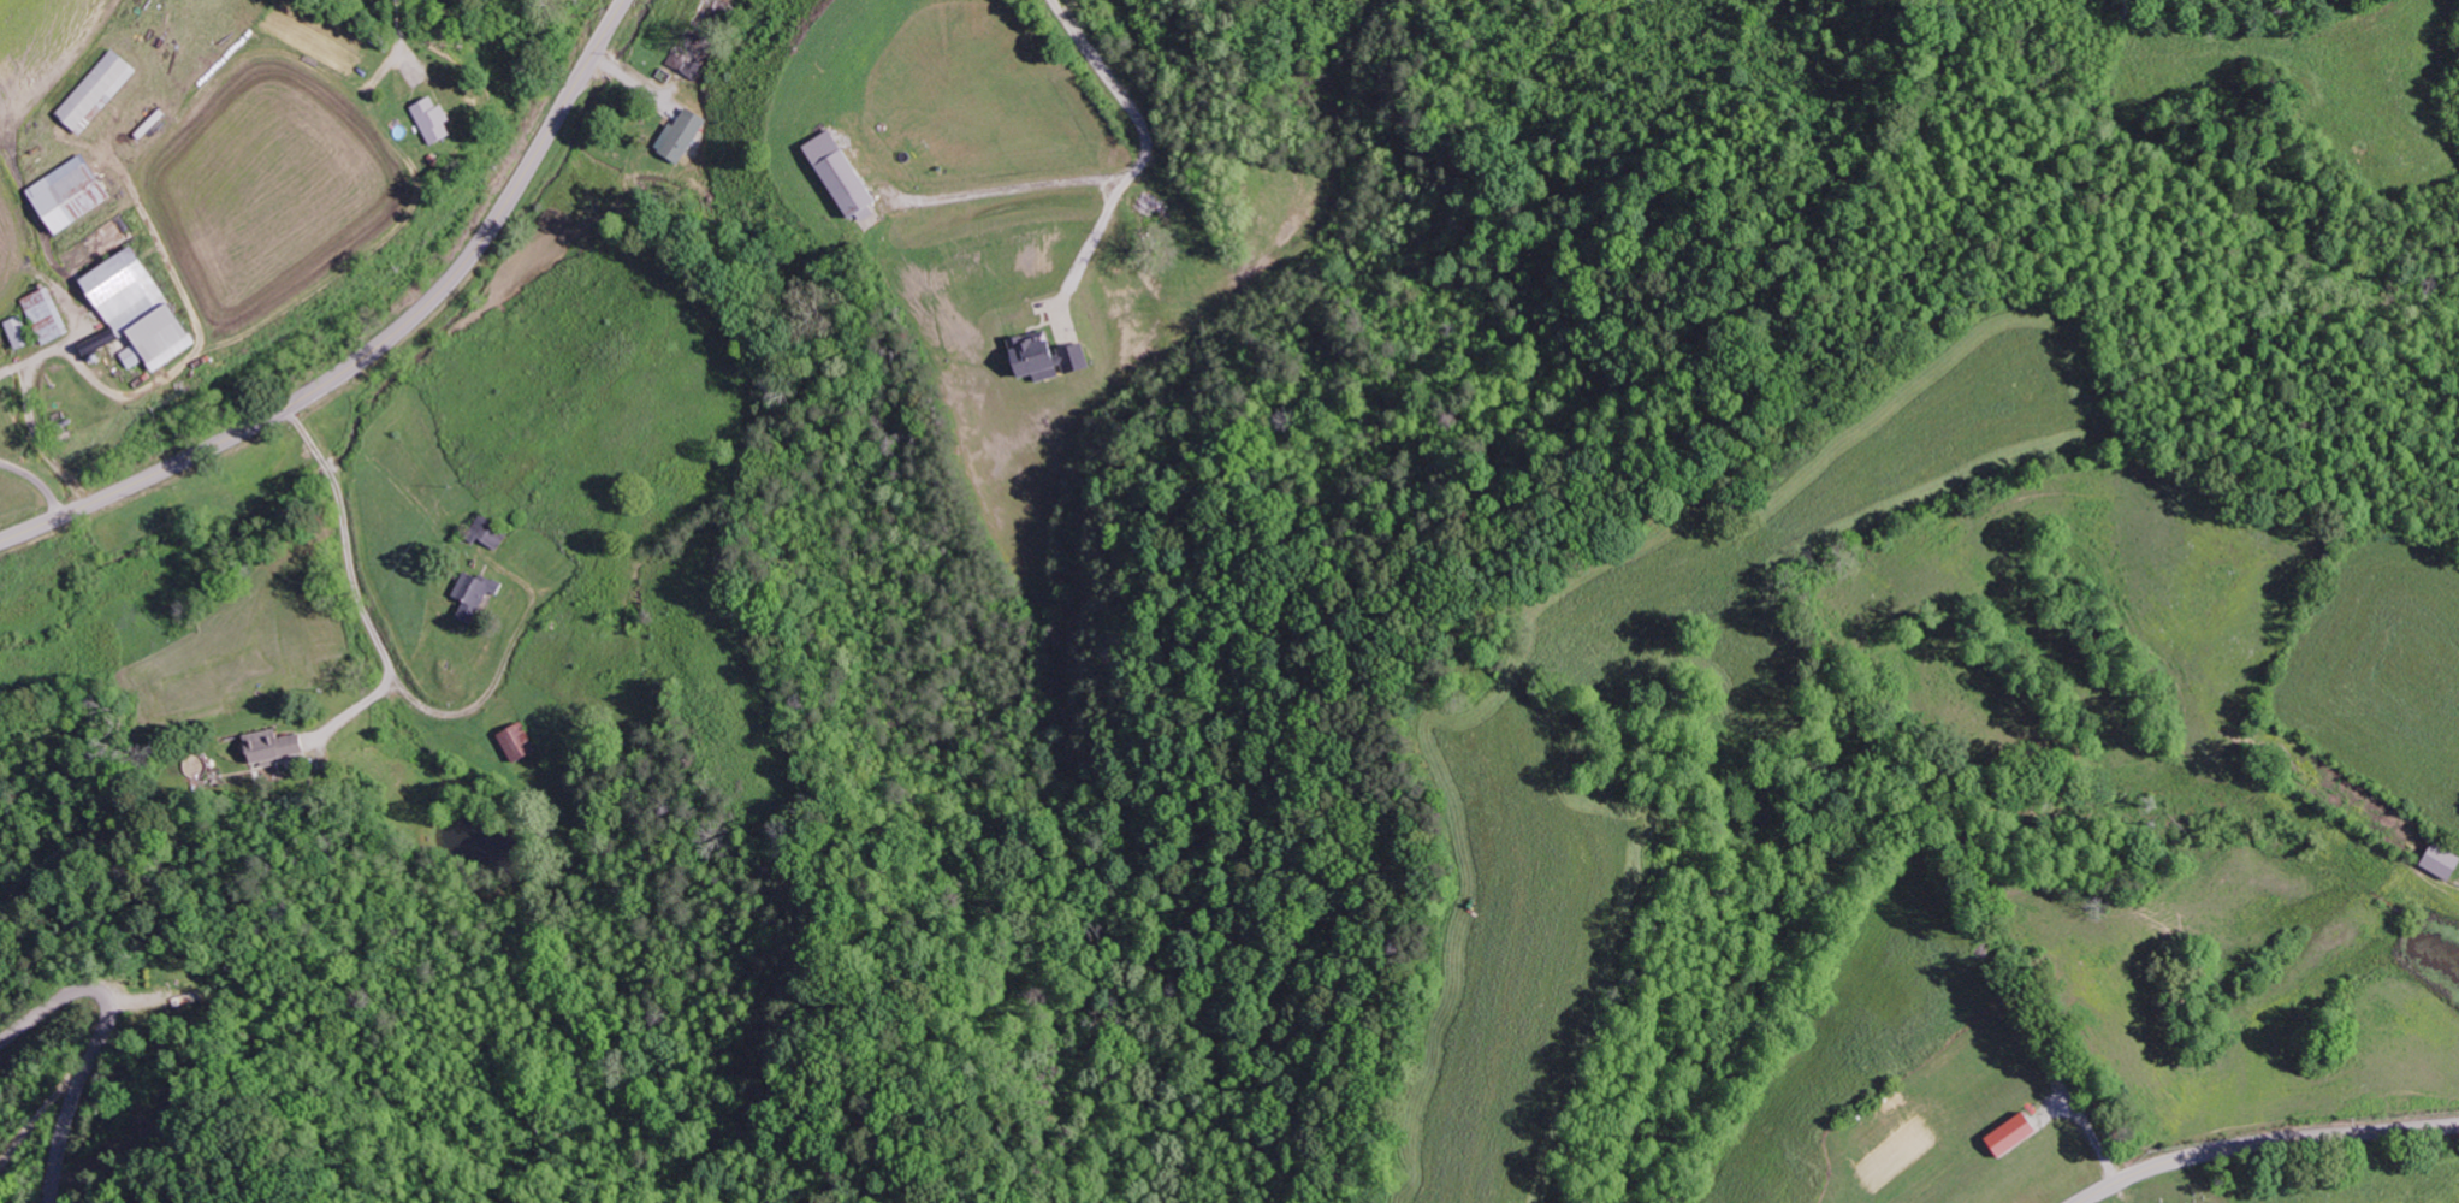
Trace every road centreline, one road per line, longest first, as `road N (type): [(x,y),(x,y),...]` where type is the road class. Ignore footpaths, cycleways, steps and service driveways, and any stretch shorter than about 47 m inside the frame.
road 1 (secondary): [(0,540),(243,429),(399,331),(492,229),(629,0)]
road 2 (tertiary): [(2082,1202),(2151,1168),(2206,1152),(2458,1127)]
road 3 (residential): [(0,1046),(47,1017),(66,1024),(53,1202)]

